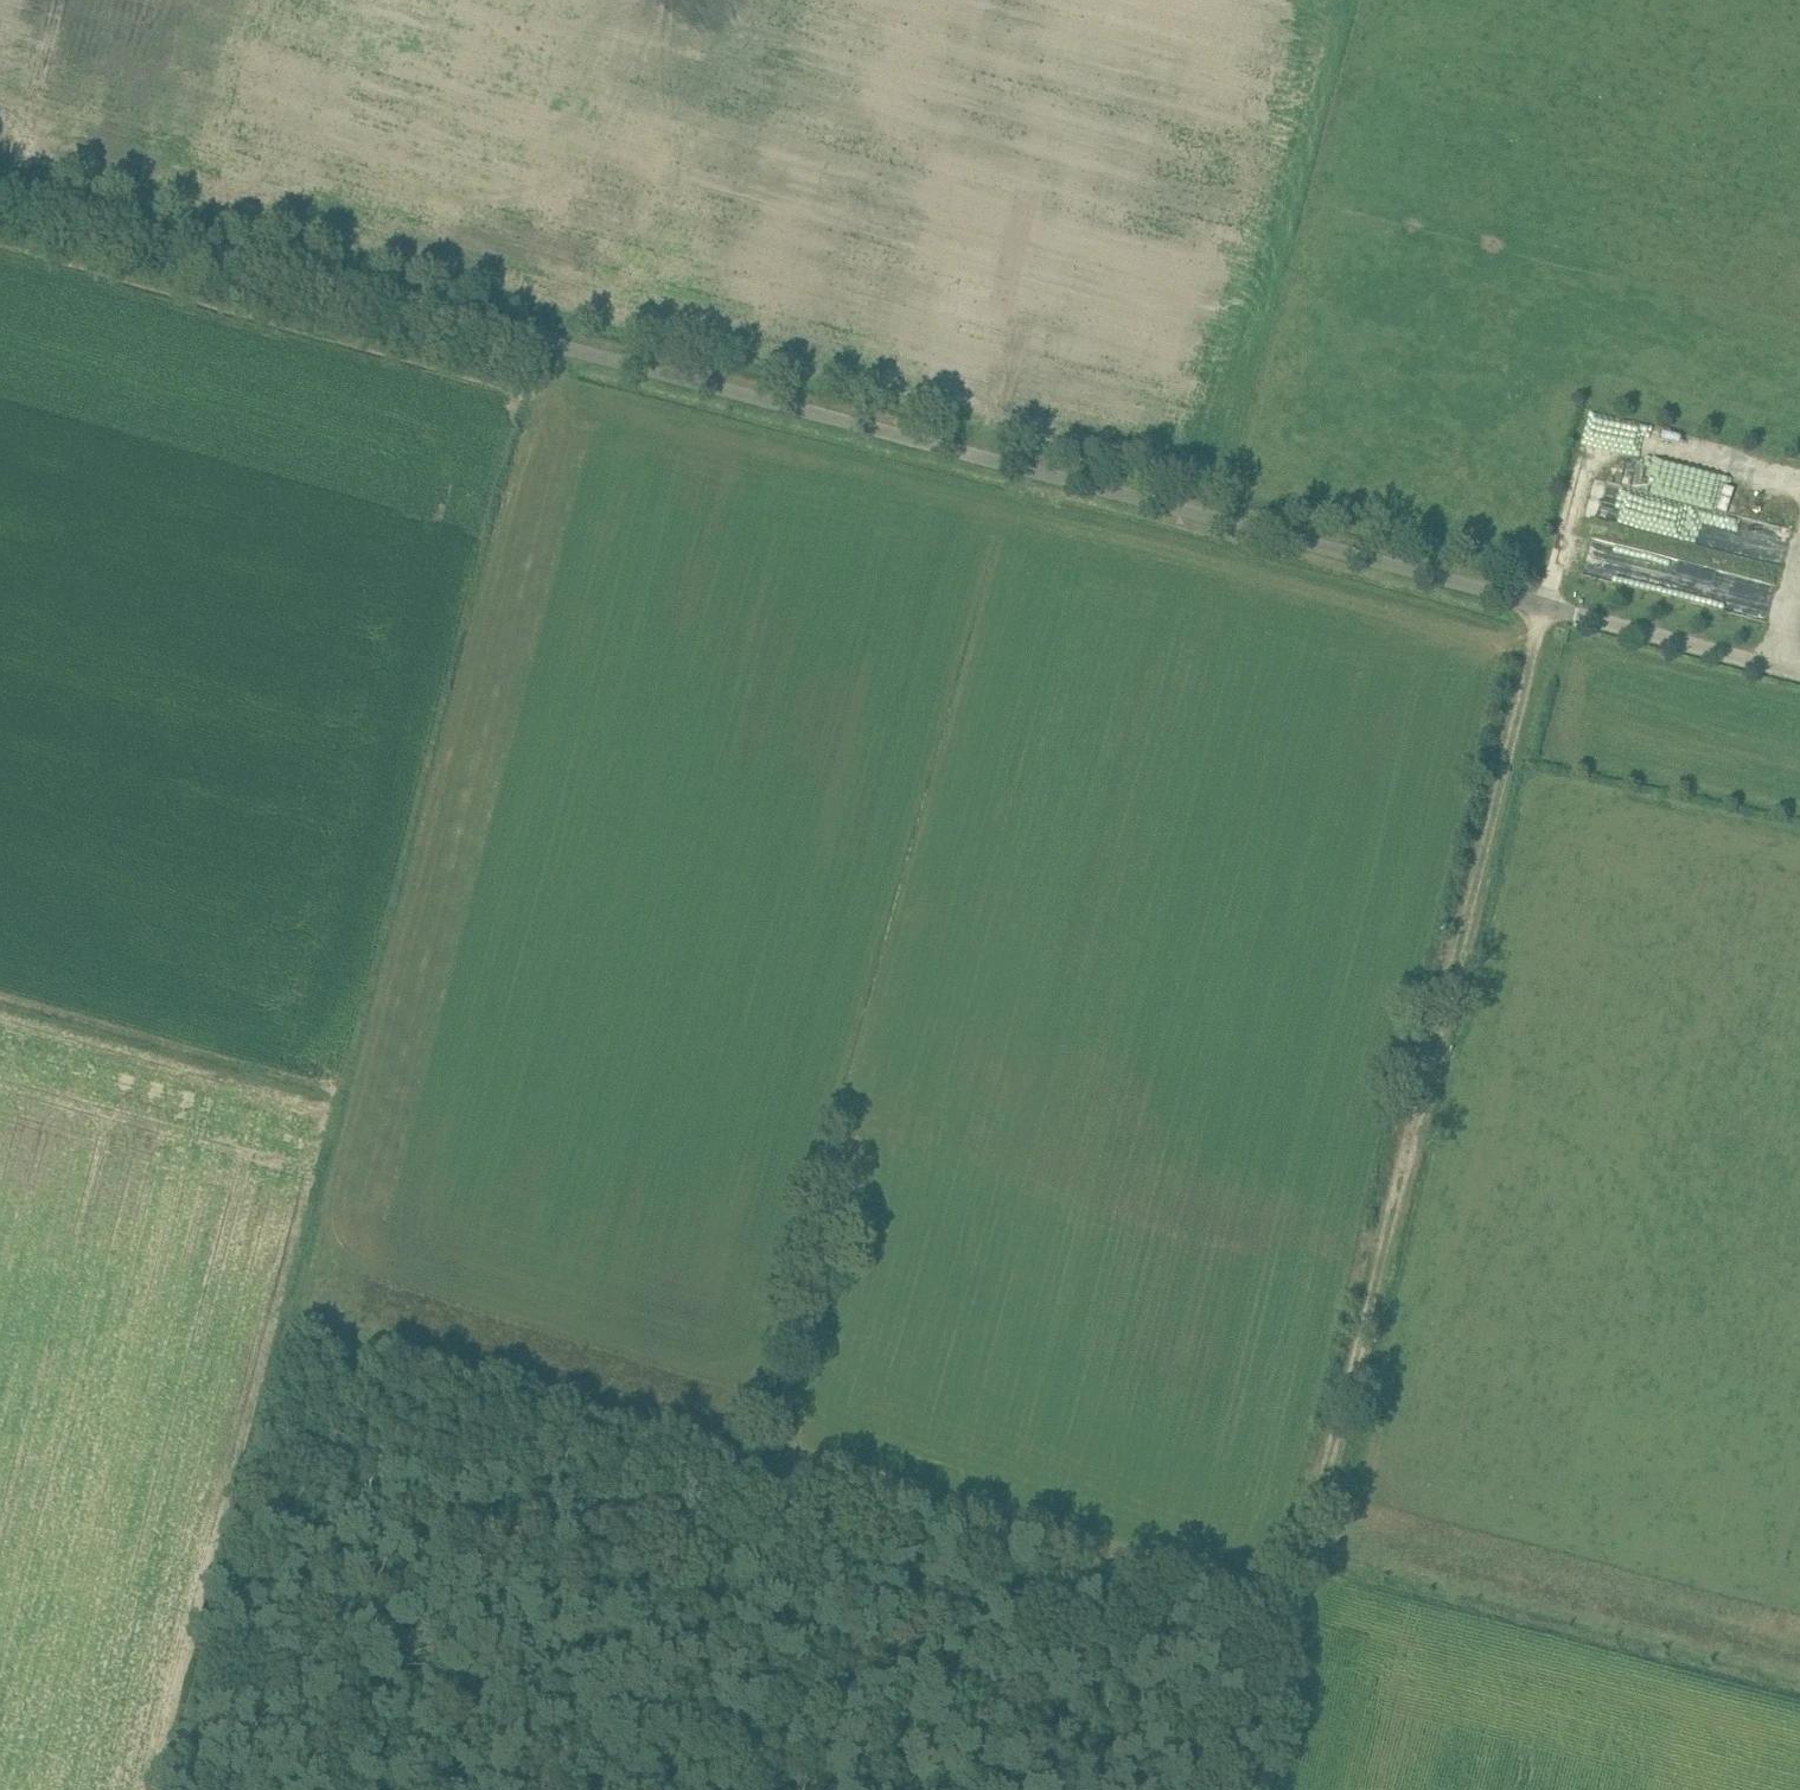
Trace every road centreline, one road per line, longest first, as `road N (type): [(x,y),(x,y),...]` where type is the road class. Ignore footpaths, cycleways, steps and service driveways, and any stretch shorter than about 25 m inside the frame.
road 1 (unclassified): [(1799,663),(1035,468),(0,184)]
road 2 (track): [(1560,604),(1246,1789)]

